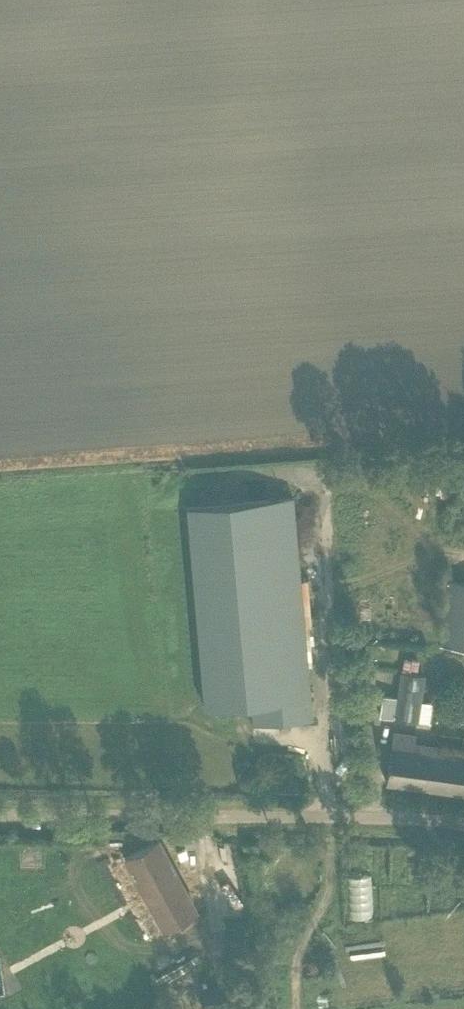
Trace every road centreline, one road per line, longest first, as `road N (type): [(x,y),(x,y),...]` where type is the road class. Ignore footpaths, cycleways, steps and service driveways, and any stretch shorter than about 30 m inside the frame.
road 1 (unclassified): [(463,823),(354,813),(0,813)]

